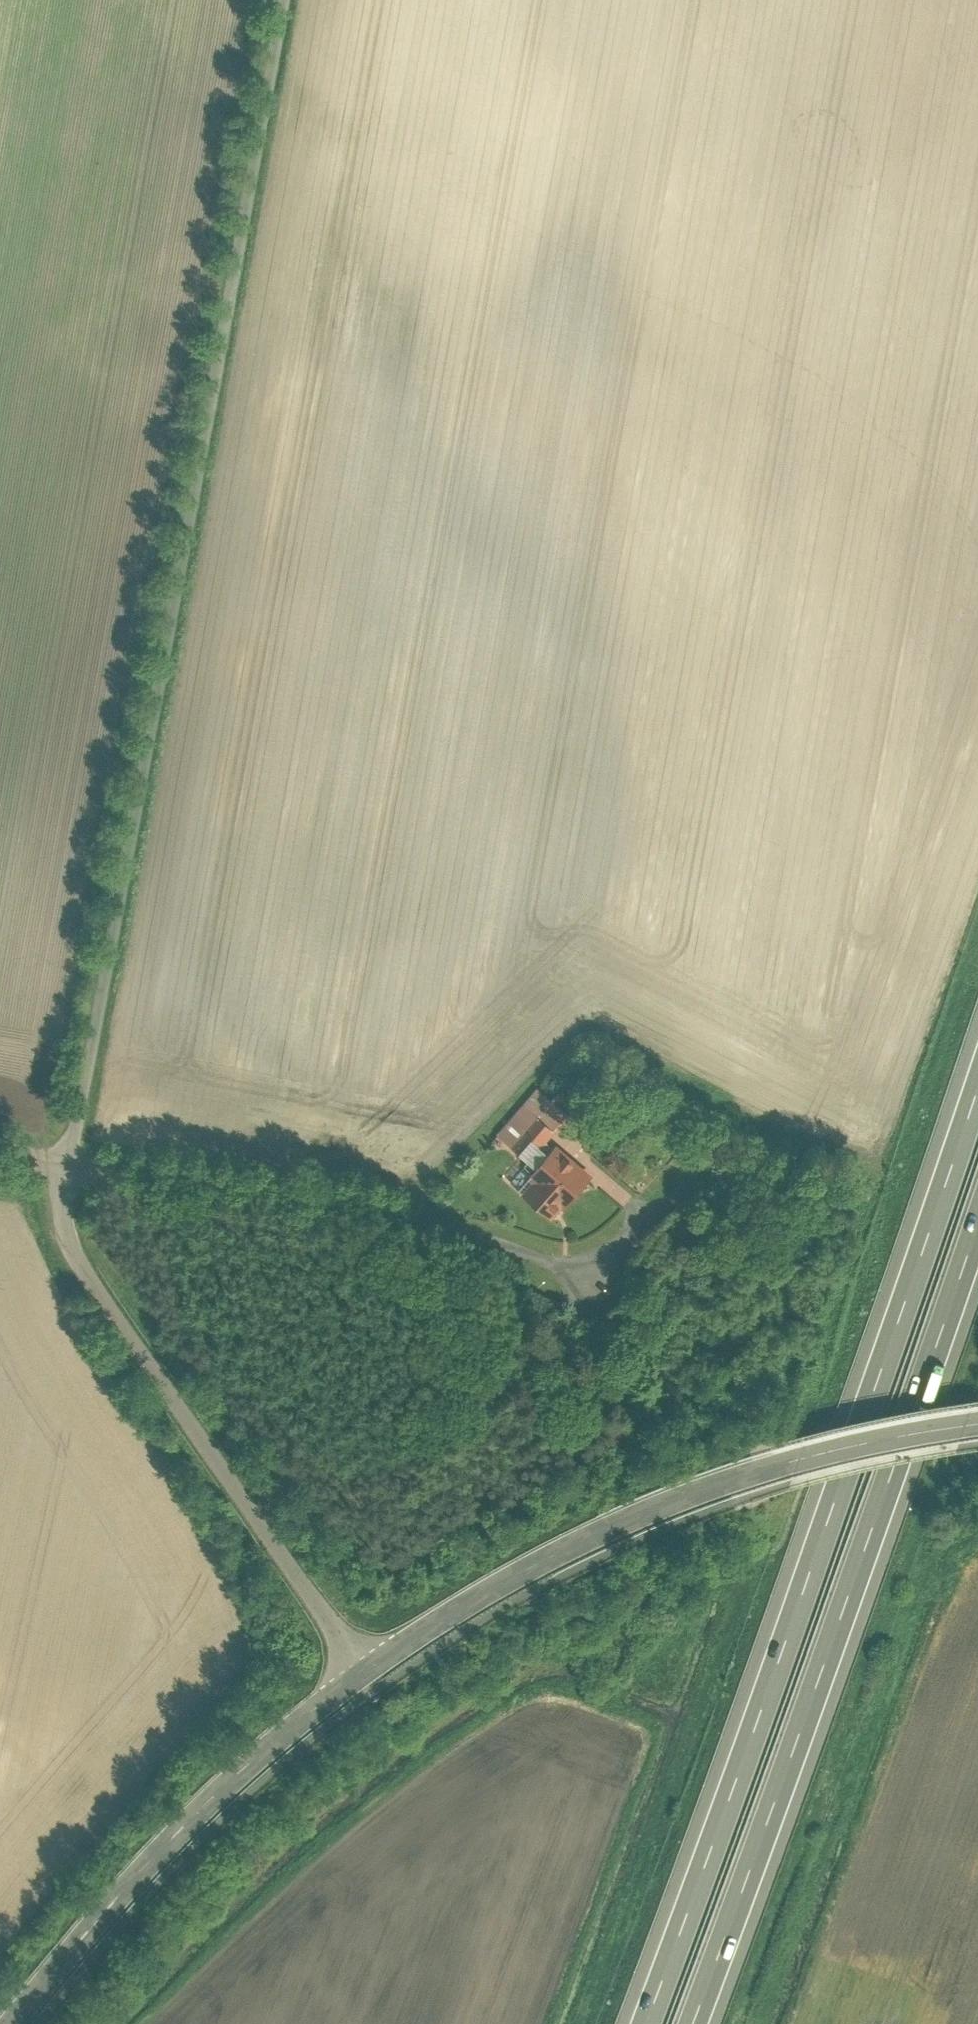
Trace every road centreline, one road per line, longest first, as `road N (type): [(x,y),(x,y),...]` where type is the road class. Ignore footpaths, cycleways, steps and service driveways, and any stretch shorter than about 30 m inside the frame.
road 1 (unclassified): [(282,0),(68,1161)]
road 2 (motorway): [(977,1096),(643,2023)]
road 3 (motorway): [(691,2023),(977,1227)]
road 4 (tertiary): [(362,1672),(606,1529),(804,1458),(977,1420)]
road 5 (unclassified): [(68,1161),(362,1672)]
road 6 (unclassified): [(68,1161),(578,1290)]
road 7 (tertiary): [(14,2023),(225,1786),(362,1672)]

